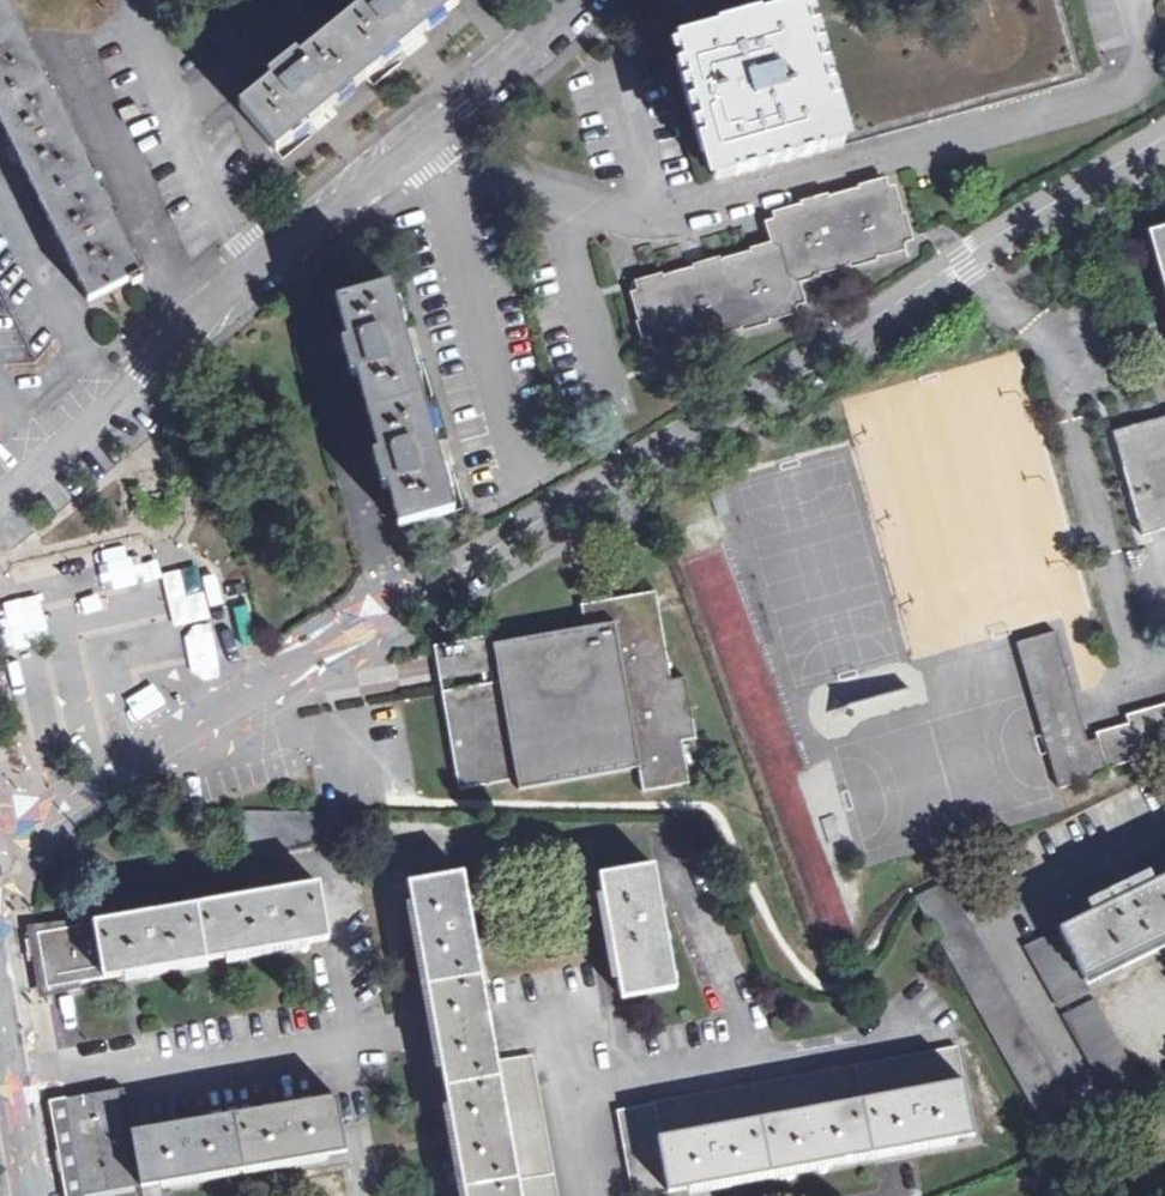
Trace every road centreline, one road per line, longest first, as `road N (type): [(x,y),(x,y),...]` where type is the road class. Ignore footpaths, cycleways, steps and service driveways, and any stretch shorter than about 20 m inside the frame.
road 1 (unclassified): [(0,821),(21,818),(240,700),(1164,140)]
road 2 (residential): [(1106,0),(1129,85),(684,213),(562,197),(415,152)]
road 3 (residential): [(0,497),(144,379),(195,319),(256,266),(415,152)]
road 4 (residential): [(415,152),(578,0)]
road 5 (residential): [(977,924),(1164,829)]
road 6 (tertiary): [(0,1022),(32,1195)]

